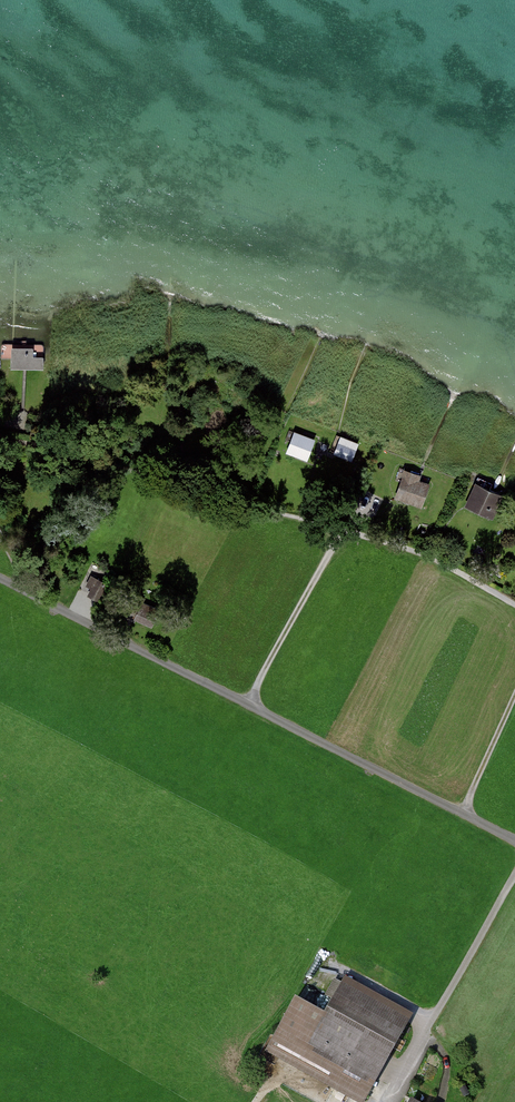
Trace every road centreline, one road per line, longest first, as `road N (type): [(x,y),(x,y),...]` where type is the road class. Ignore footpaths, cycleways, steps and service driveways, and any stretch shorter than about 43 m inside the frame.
road 1 (residential): [(514,840),(0,579)]
road 2 (track): [(383,1101),(514,873)]
road 3 (track): [(246,705),(344,529)]
road 4 (track): [(462,813),(514,693)]

